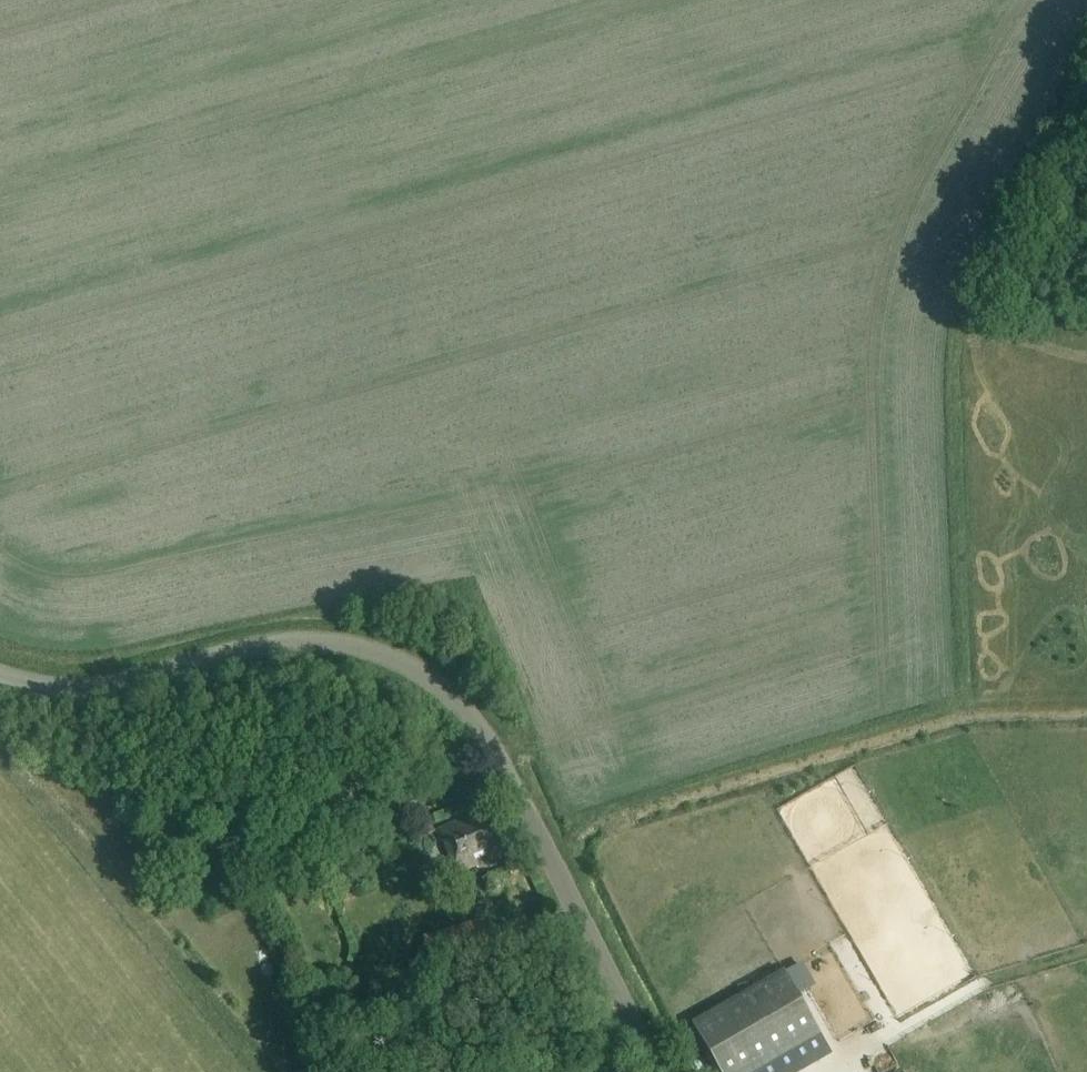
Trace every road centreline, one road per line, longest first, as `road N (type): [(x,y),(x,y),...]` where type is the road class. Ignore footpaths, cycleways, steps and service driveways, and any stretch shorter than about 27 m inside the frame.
road 1 (unclassified): [(659,1071),(496,749),(437,683),(388,658),(309,642),(266,646),(103,688),(35,685),(0,674)]

